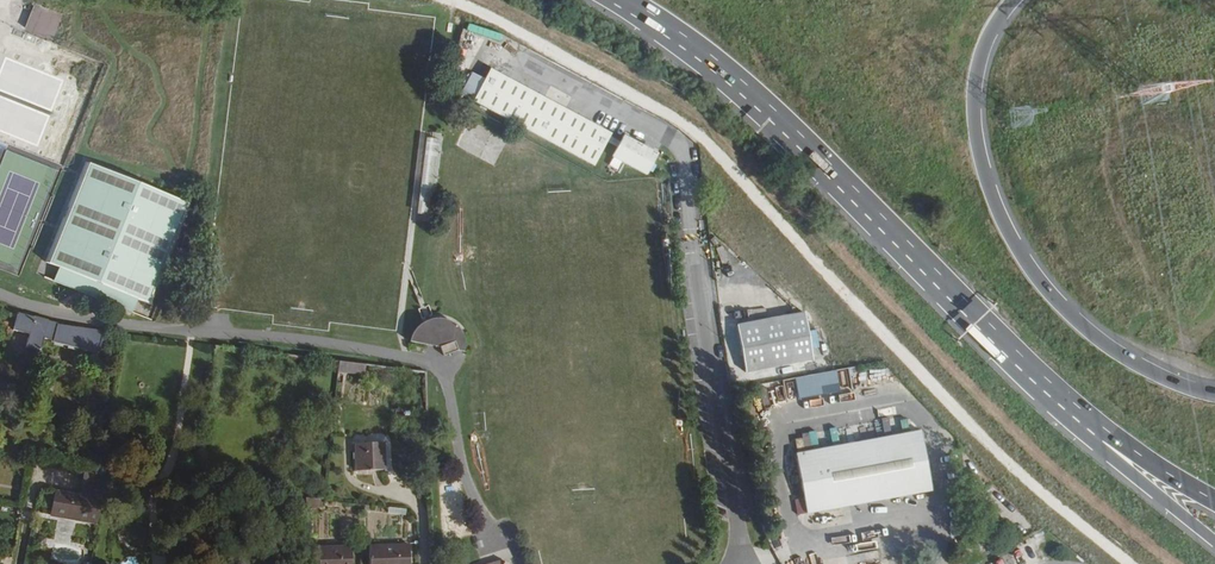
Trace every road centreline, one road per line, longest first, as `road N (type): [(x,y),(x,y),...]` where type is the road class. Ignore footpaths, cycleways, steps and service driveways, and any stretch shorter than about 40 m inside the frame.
road 1 (motorway): [(628,0),(775,111),(1034,377)]
road 2 (motorway): [(1214,395),(1151,372),(1098,338),(1048,292),(1008,230),(980,150),(975,96),(988,39),(1014,0)]
road 3 (unclassified): [(490,42),(681,149),(695,252)]
road 4 (residential): [(735,561),(738,523),(695,252)]
road 5 (primary): [(1034,377),(1144,489),(1214,547)]
road 6 (motorway): [(1034,377),(1214,502)]

